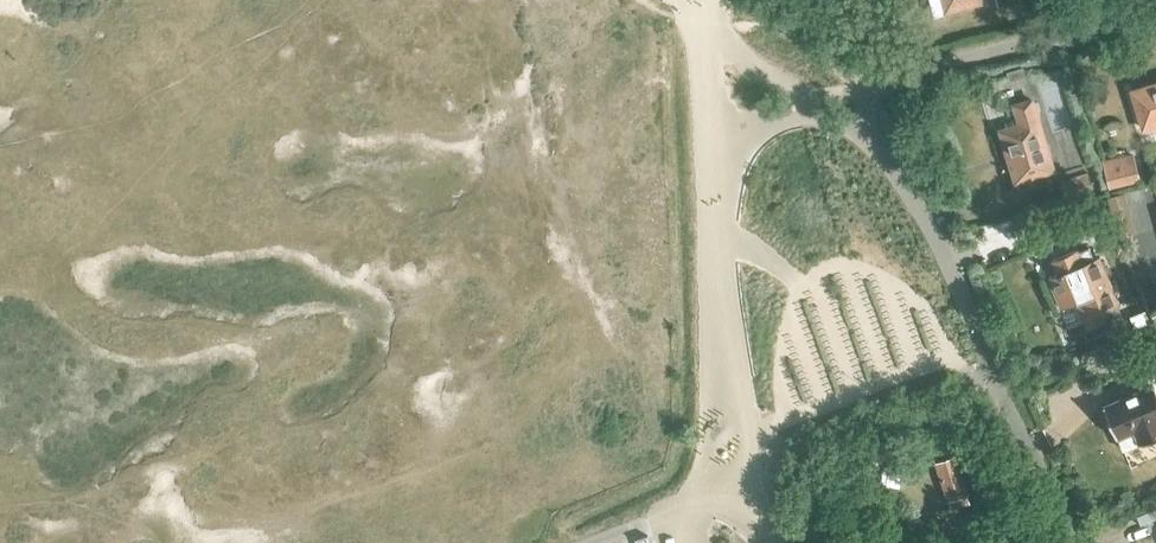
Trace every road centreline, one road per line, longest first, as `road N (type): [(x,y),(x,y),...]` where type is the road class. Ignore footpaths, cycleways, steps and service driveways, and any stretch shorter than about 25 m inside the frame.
road 1 (residential): [(1078,542),(999,386),(941,248),(871,137),(871,87),(1155,14)]
road 2 (residential): [(600,542),(747,484)]

